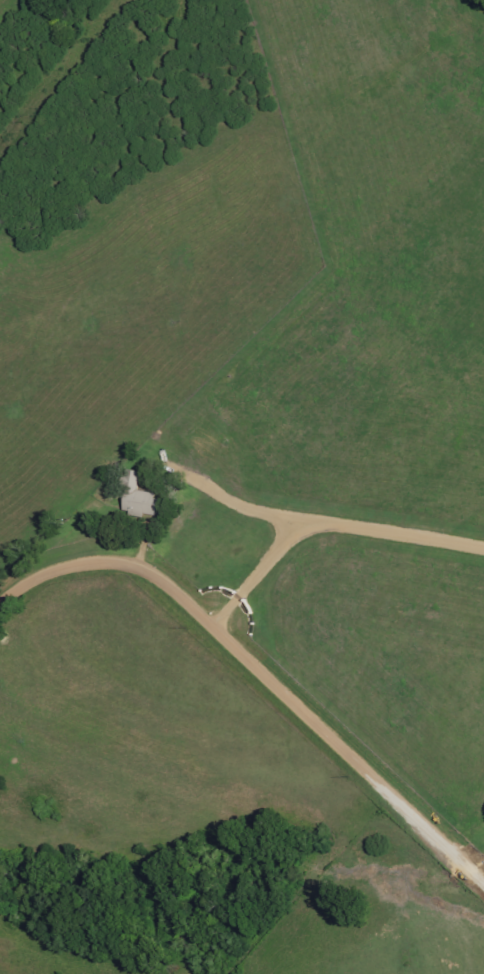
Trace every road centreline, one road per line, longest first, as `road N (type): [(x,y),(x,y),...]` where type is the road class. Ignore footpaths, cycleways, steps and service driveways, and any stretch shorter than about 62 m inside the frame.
road 1 (residential): [(483,882),(151,571),(73,567),(0,608)]

